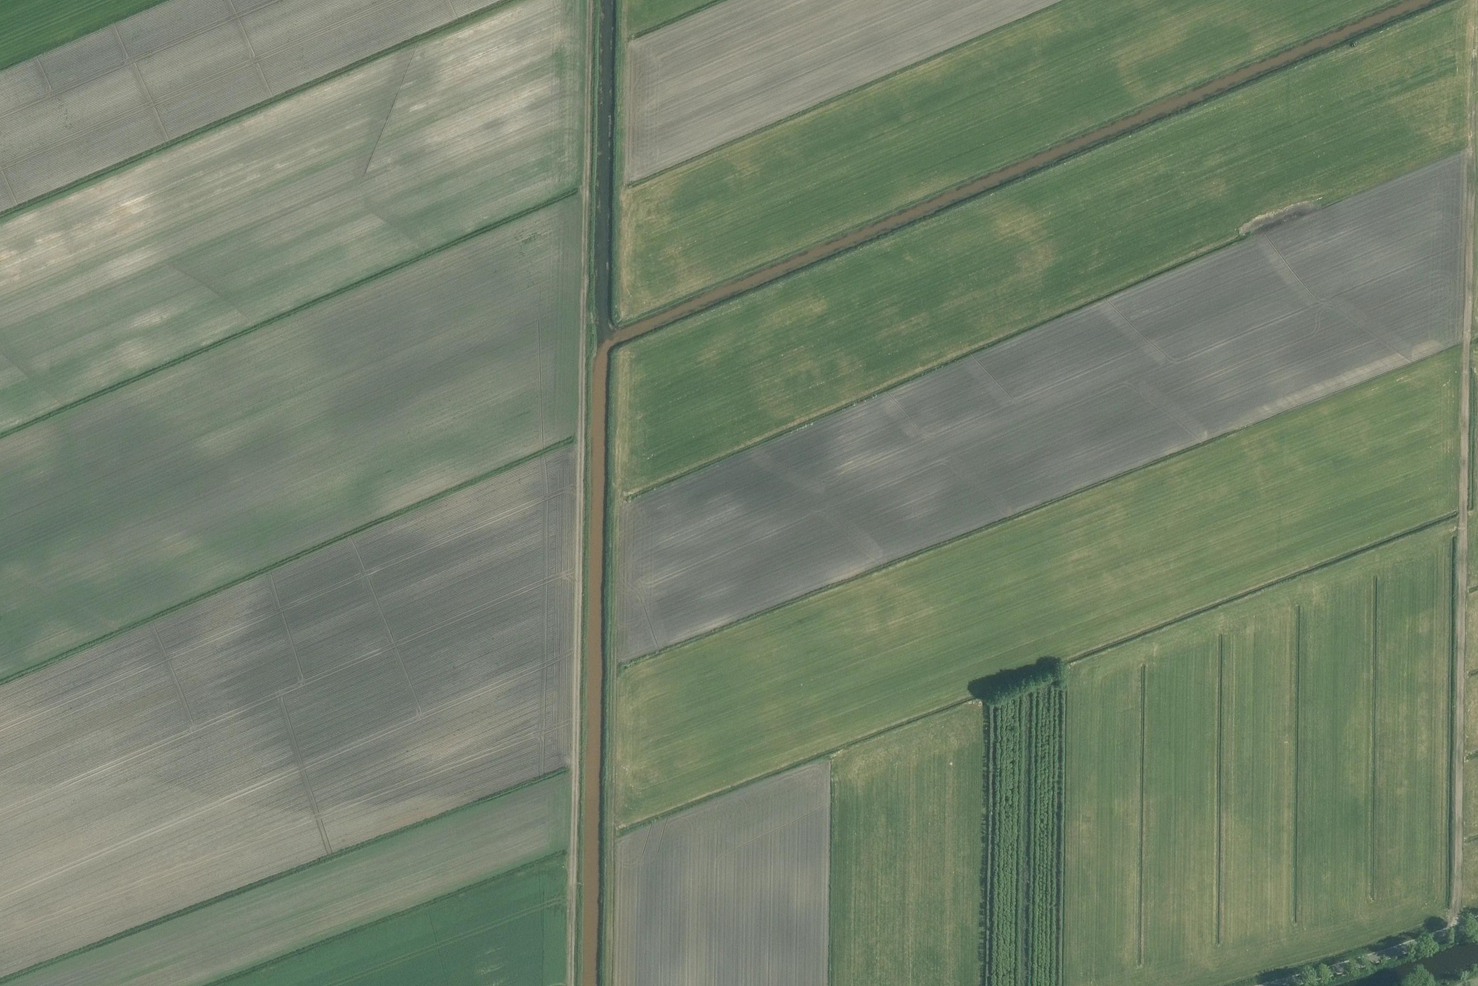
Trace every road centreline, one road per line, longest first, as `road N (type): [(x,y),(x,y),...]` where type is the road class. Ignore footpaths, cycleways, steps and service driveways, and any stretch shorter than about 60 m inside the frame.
road 1 (track): [(571,985),(589,0)]
road 2 (unclassified): [(1274,985),(1477,921)]

